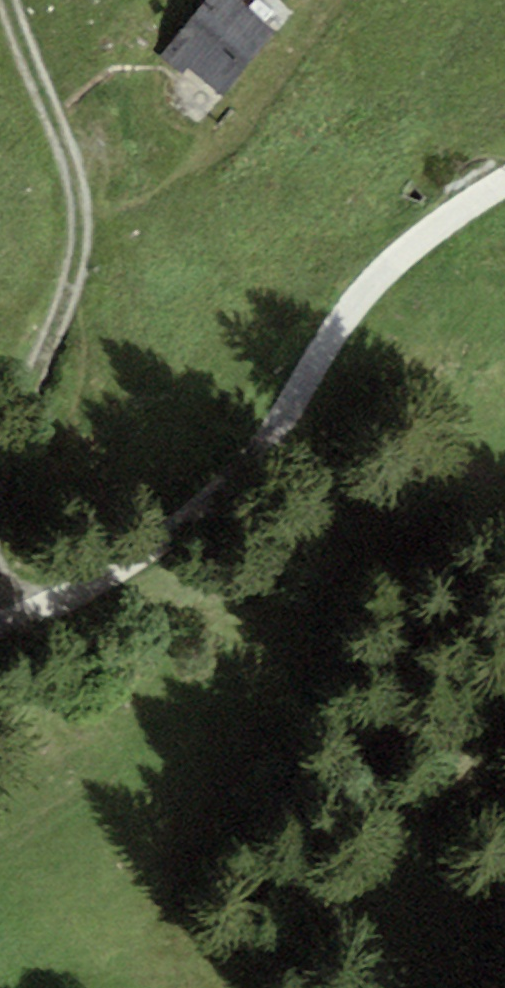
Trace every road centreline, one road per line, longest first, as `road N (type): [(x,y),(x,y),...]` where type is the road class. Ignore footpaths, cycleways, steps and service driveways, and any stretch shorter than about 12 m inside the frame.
road 1 (track): [(504,184),(397,265),(345,324),(224,512),(0,636)]
road 2 (track): [(0,624),(26,452),(87,238),(90,168),(24,0)]

